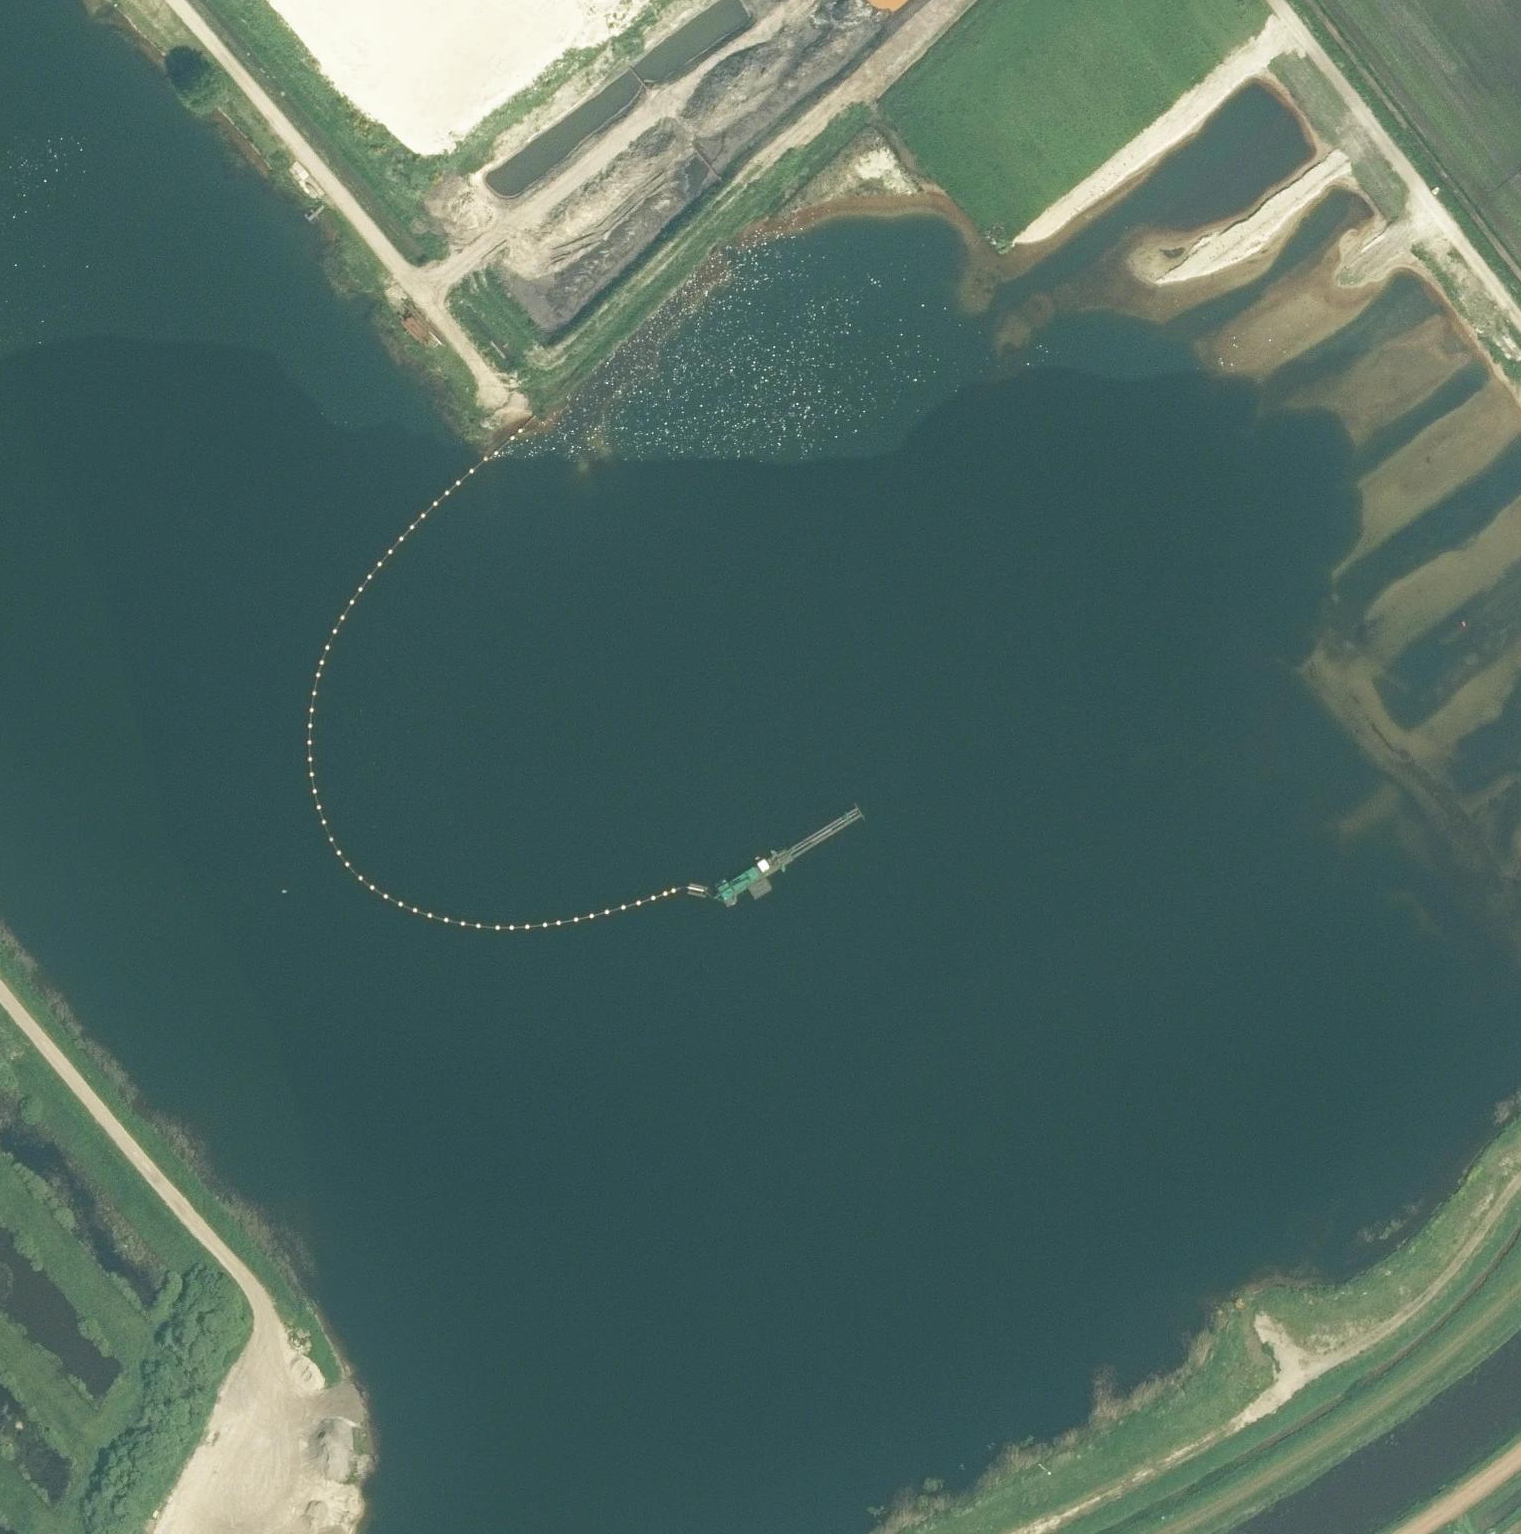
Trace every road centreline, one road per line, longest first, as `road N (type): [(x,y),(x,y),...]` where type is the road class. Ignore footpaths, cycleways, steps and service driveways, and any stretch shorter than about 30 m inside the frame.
road 1 (track): [(0,989),(259,1304),(262,1328),(240,1365)]
road 2 (track): [(1412,1533),(1520,1454)]

